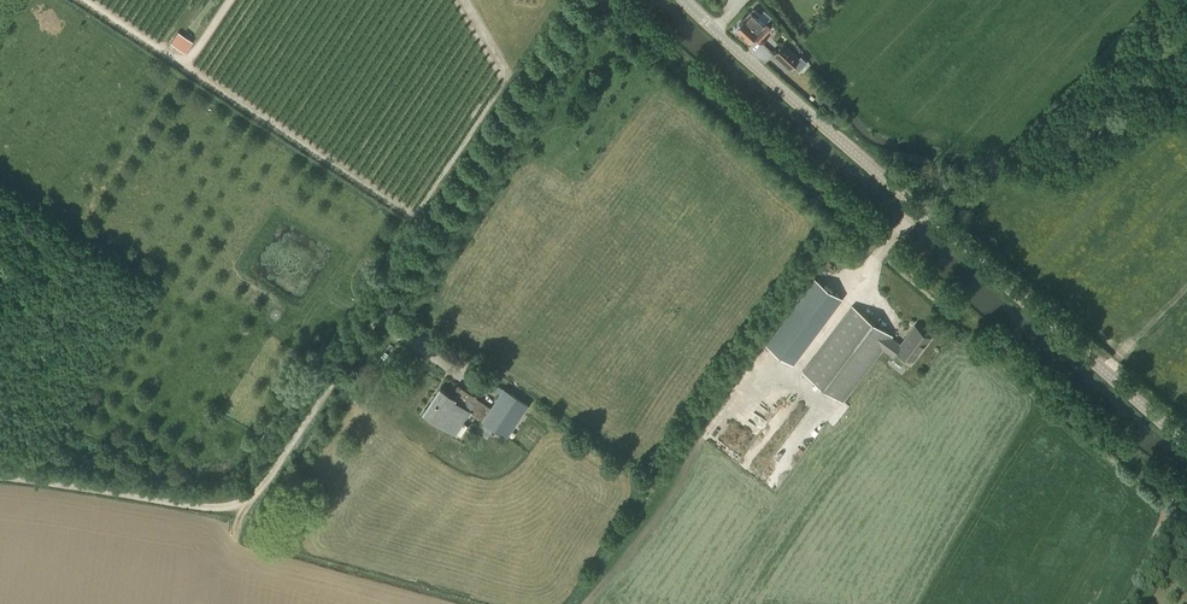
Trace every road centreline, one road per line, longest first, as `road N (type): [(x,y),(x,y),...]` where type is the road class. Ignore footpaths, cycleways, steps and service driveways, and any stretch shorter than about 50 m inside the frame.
road 1 (unclassified): [(0,477),(203,506),(258,491),(594,0)]
road 2 (track): [(612,0),(1186,513)]
road 3 (tertiary): [(1186,445),(683,0)]

